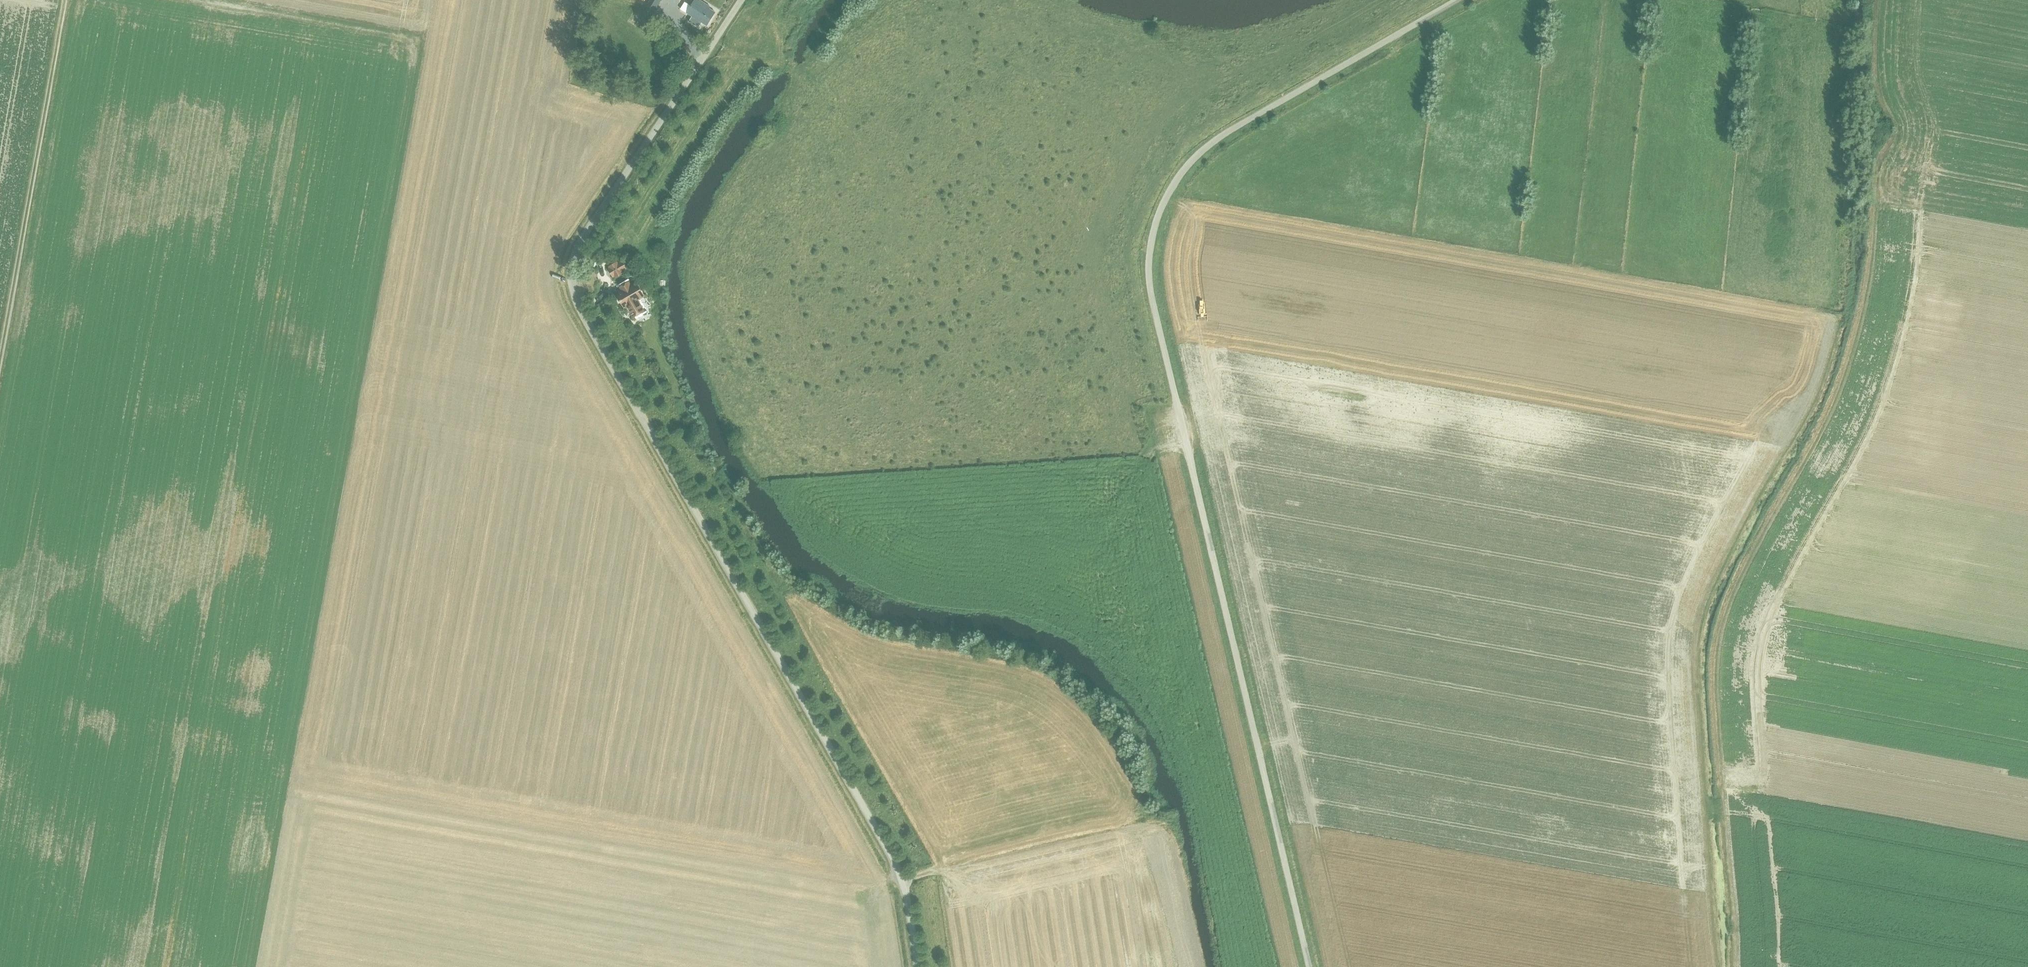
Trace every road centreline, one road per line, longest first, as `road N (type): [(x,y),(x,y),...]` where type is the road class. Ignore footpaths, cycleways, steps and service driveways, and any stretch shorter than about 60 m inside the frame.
road 1 (unclassified): [(1309,966),(1151,295),(1150,245),(1163,202),(1203,149),(1456,0)]
road 2 (unclassified): [(918,966),(893,861),(573,284),(585,235),(741,0)]

